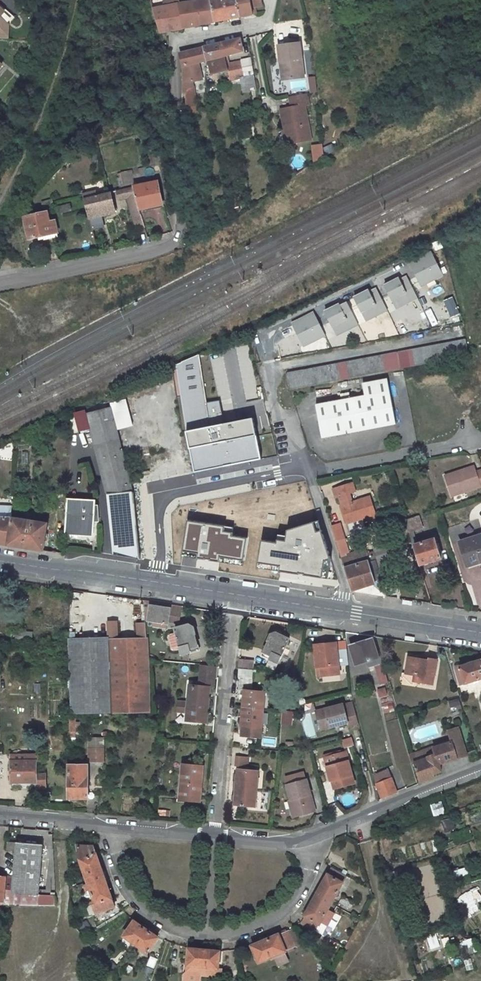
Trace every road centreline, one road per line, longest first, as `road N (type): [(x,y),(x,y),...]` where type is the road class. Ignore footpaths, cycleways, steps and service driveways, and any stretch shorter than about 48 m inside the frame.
road 1 (residential): [(0,283),(176,242),(178,35),(270,18),(274,0)]
road 2 (unclassified): [(310,468),(284,439),(268,368),(459,332)]
road 3 (residential): [(234,598),(215,835)]
road 4 (tertiary): [(0,562),(234,598)]
road 5 (unclassified): [(480,769),(311,832)]
road 6 (unclassified): [(310,468),(480,440)]
road 7 (residential): [(206,932),(243,928),(290,901),(309,869),(311,832)]
road 8 (residential): [(110,827),(136,901),(171,923),(206,932)]
road 9 (unclassified): [(351,615),(310,468)]
road 10 (tertiary): [(351,615),(480,633)]

